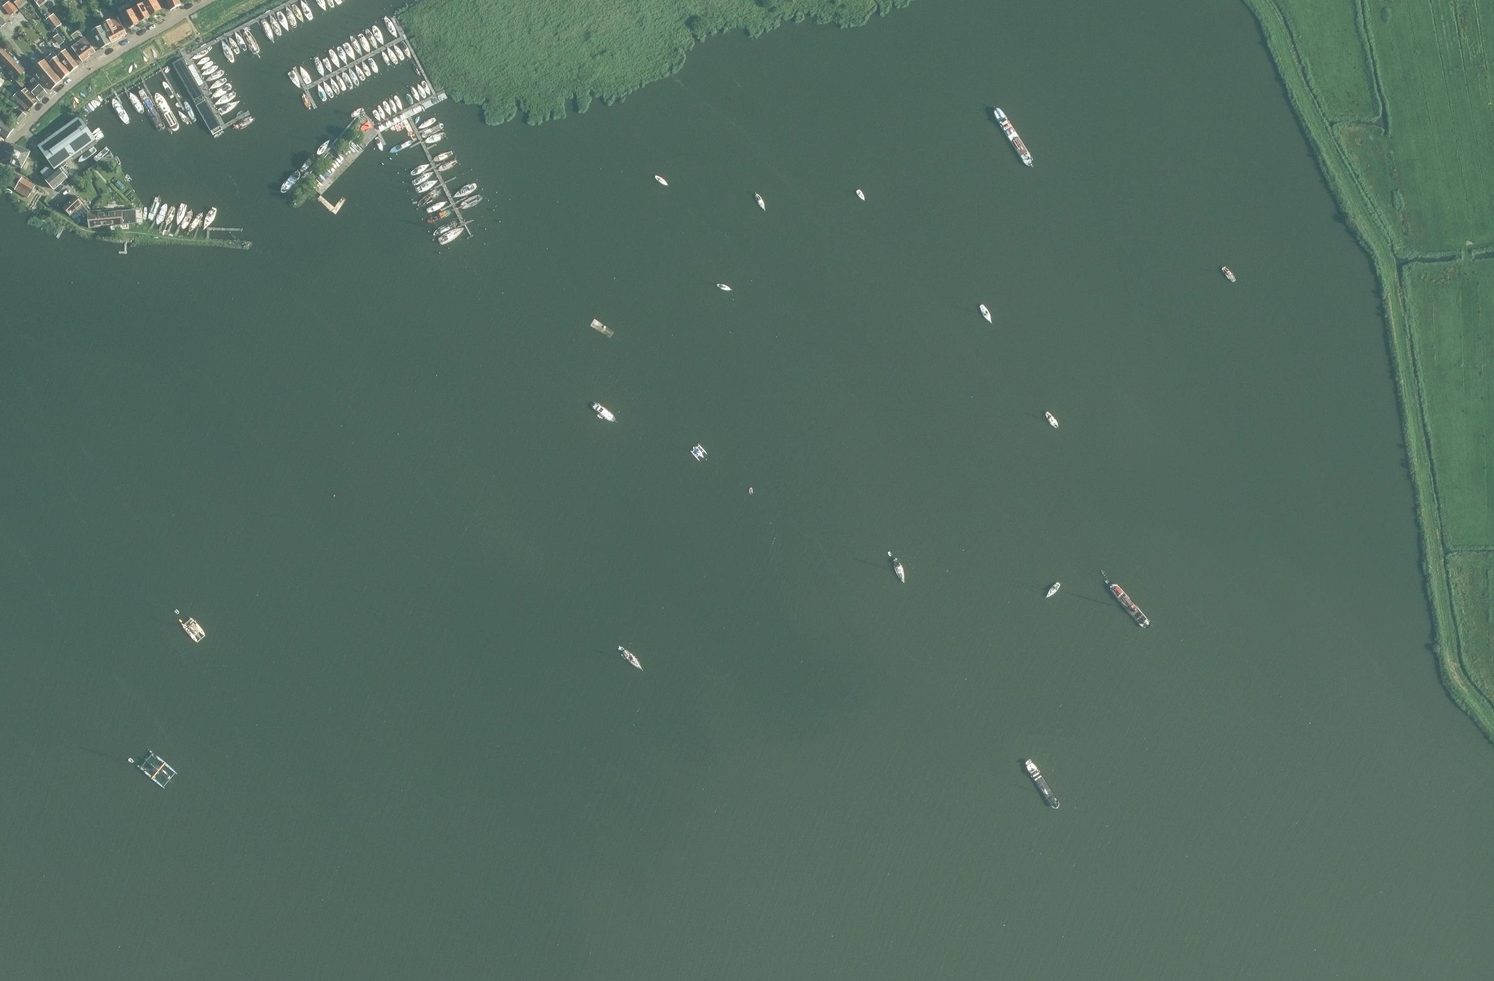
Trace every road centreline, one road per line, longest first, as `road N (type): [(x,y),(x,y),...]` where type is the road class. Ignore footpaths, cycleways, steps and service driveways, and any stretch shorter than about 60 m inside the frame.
road 1 (track): [(1493,724),(1452,667),(1389,268),(1260,0)]
road 2 (residential): [(0,155),(75,82),(211,0)]

